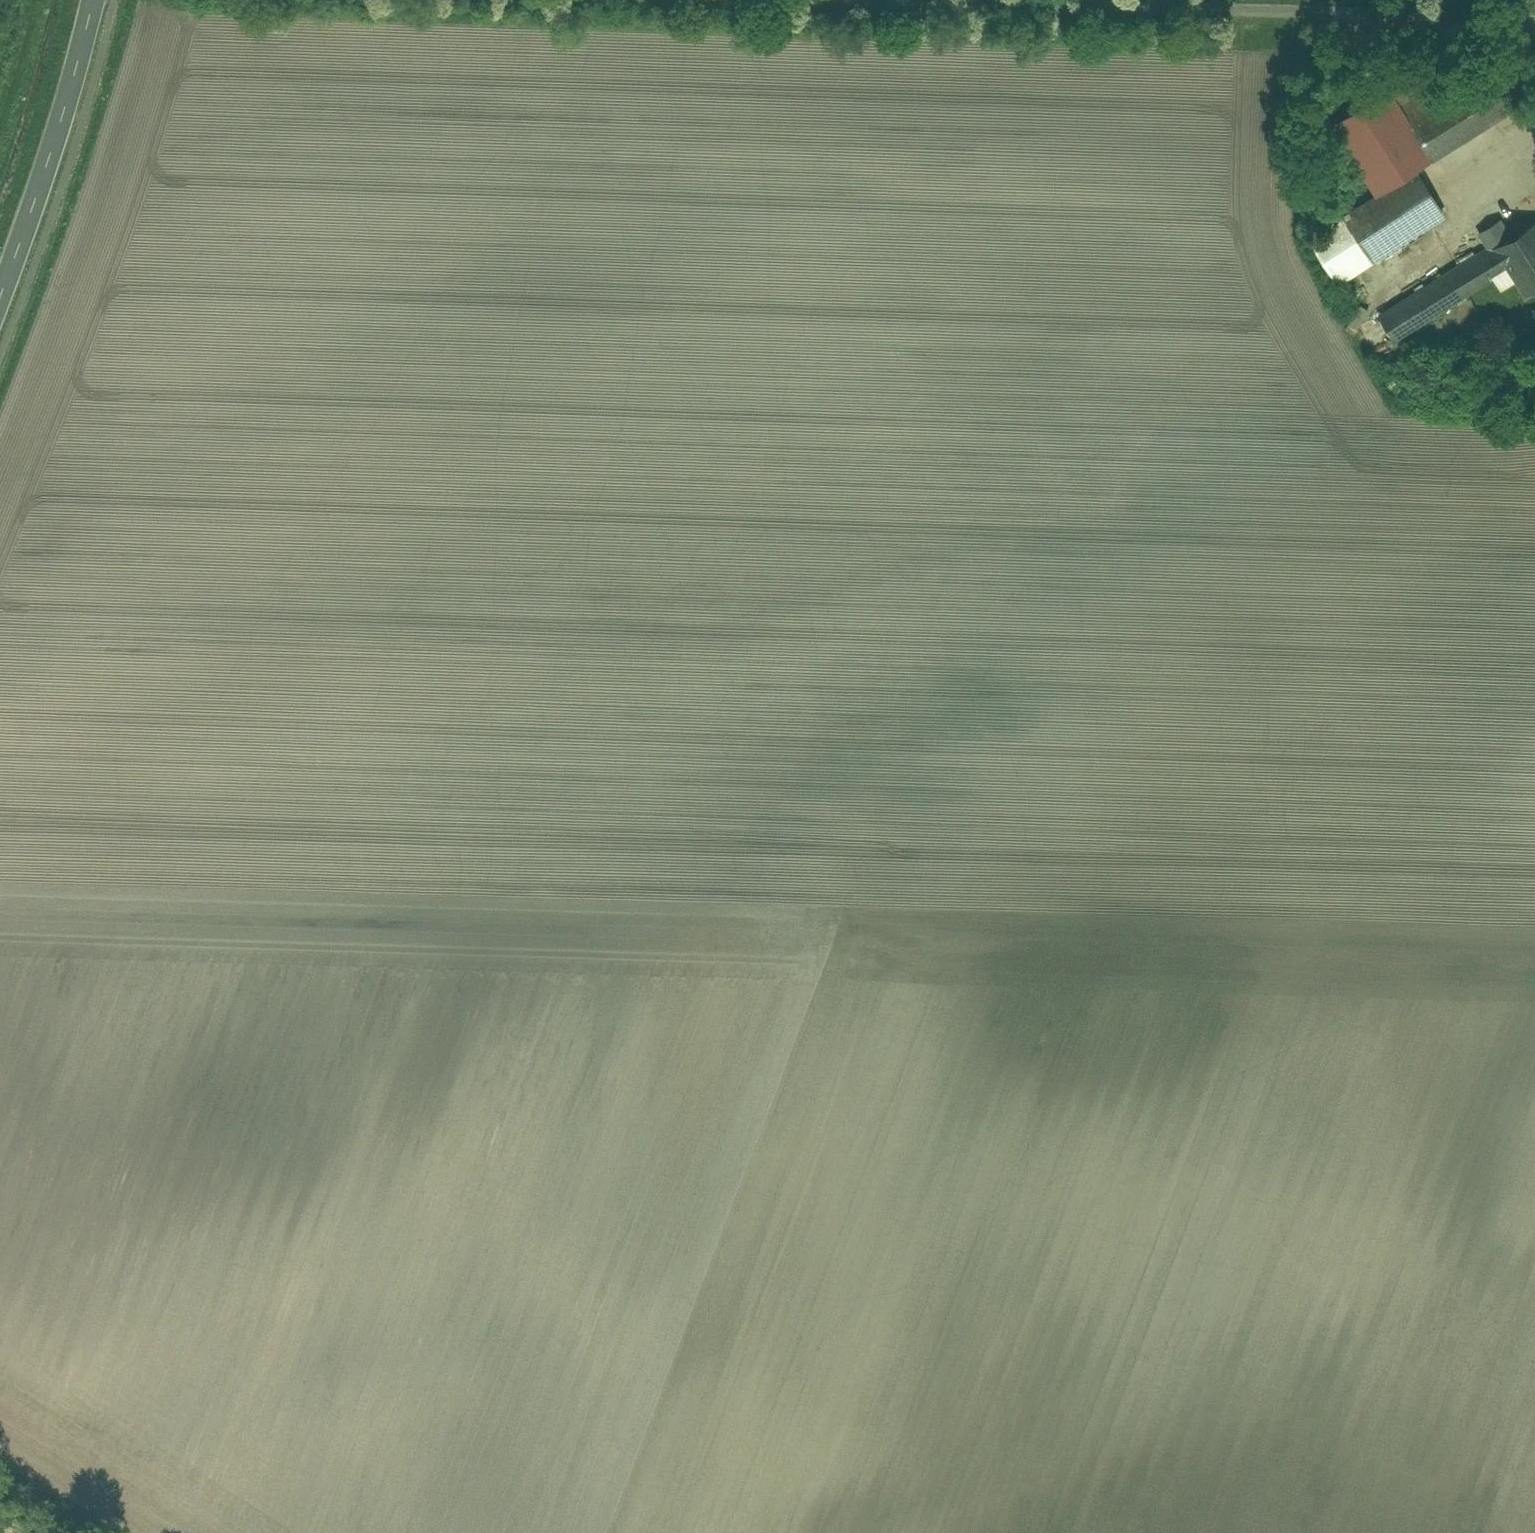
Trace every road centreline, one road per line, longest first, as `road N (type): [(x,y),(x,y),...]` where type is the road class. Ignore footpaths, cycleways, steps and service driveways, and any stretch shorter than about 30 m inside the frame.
road 1 (unclassified): [(1534,21),(880,0)]
road 2 (tertiary): [(0,252),(88,0)]

